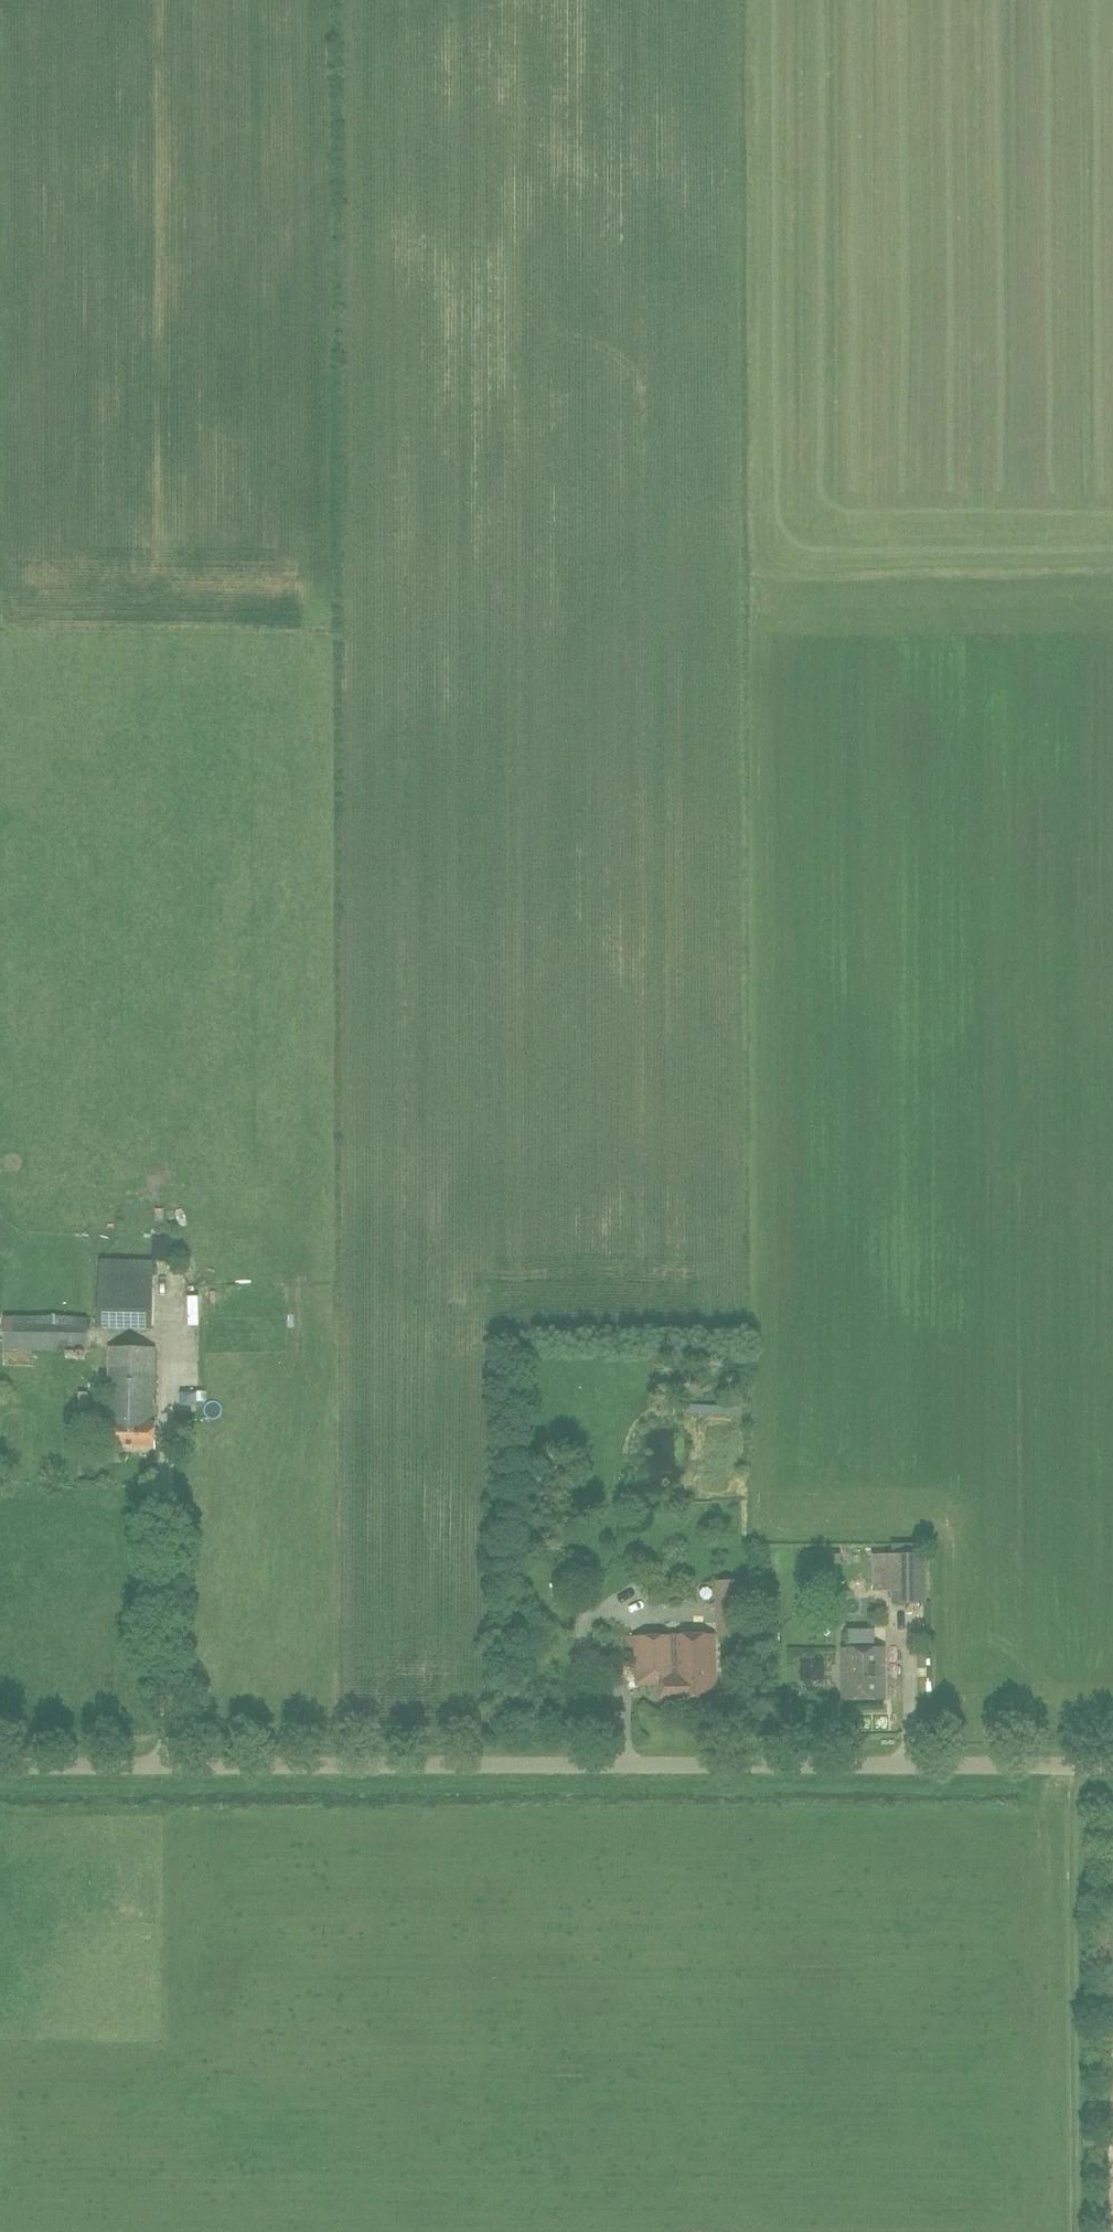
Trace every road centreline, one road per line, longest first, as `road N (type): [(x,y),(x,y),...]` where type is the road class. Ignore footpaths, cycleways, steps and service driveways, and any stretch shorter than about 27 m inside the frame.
road 1 (unclassified): [(1112,1768),(0,1765)]
road 2 (track): [(1075,1768),(1077,2231)]

